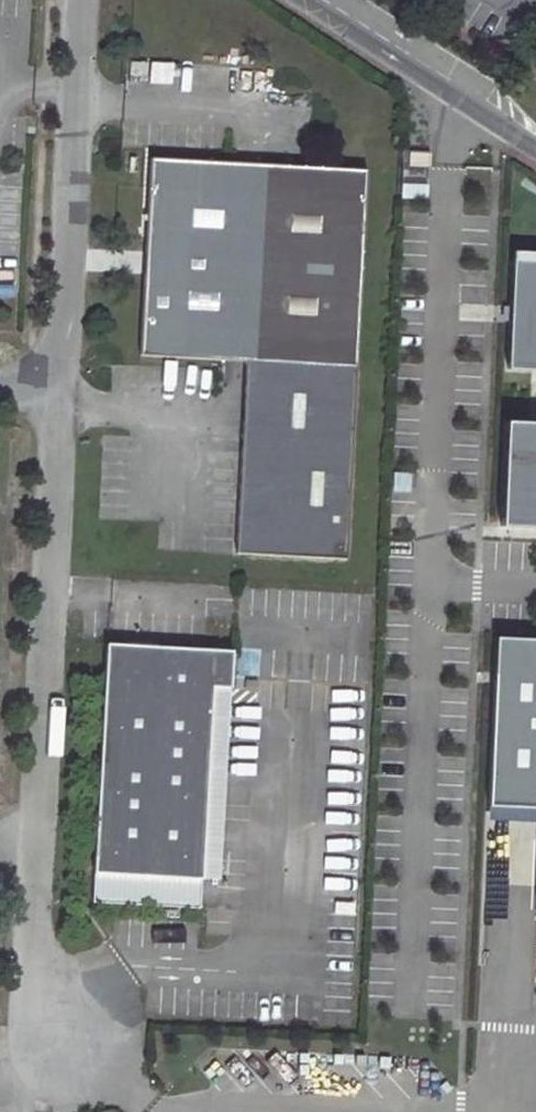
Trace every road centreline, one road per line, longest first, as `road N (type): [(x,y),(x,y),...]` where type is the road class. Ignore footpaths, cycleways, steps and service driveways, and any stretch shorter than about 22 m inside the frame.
road 1 (residential): [(315,0),(535,151)]

